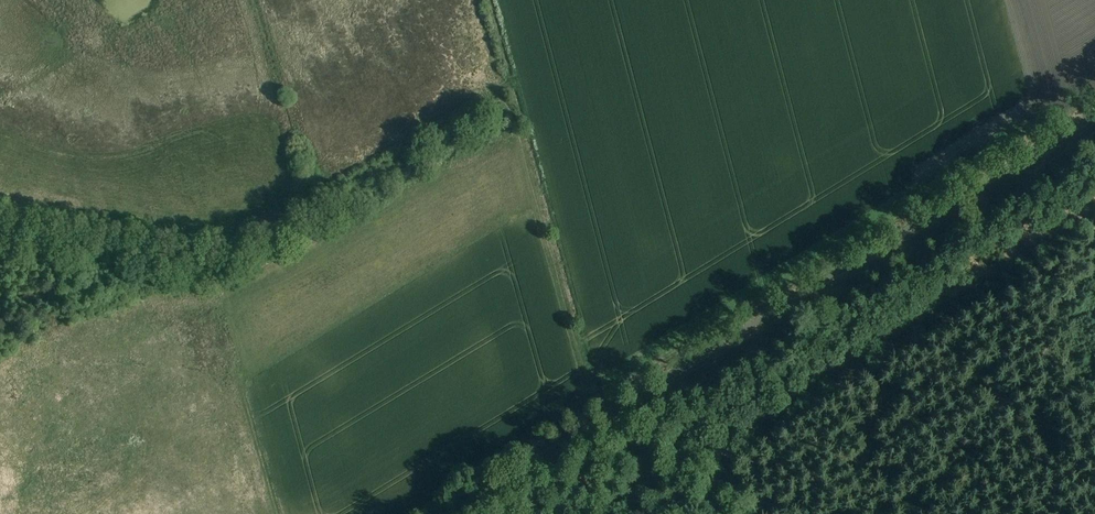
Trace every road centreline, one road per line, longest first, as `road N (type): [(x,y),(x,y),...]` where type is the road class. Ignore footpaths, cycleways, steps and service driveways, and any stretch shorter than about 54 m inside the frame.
road 1 (track): [(455,513),(1094,119)]

